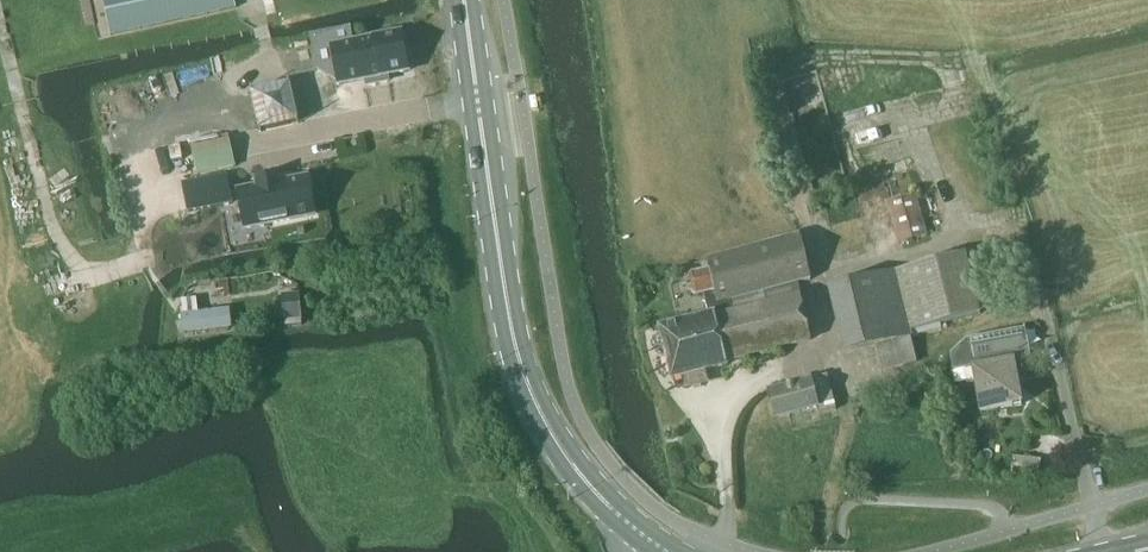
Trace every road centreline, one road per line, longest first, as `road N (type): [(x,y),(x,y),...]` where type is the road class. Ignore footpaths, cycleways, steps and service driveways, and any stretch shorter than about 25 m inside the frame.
road 1 (secondary): [(655,543),(589,485),(528,379),(506,292),(466,0)]
road 2 (track): [(152,258),(92,274),(56,233),(0,19)]

